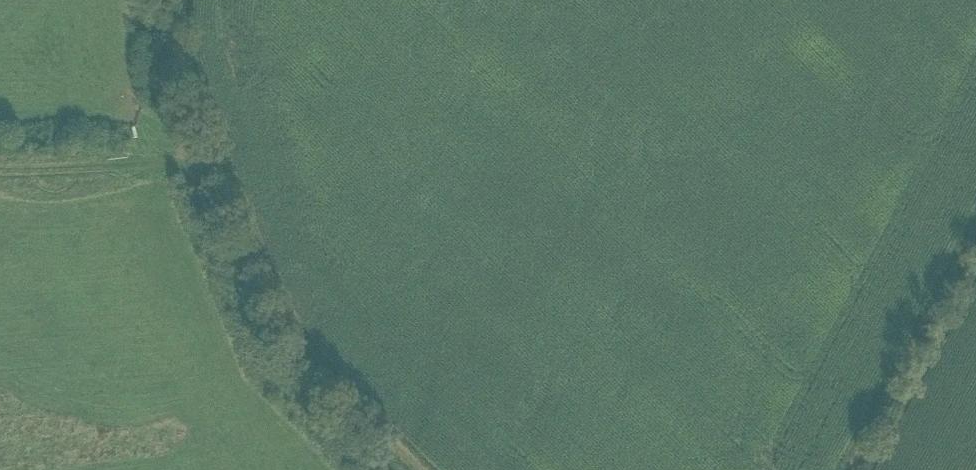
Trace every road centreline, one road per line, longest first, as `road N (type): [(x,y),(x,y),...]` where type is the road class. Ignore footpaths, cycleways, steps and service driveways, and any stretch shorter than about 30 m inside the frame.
road 1 (track): [(975,244),(853,469)]
road 2 (track): [(216,162),(180,54),(177,0)]

